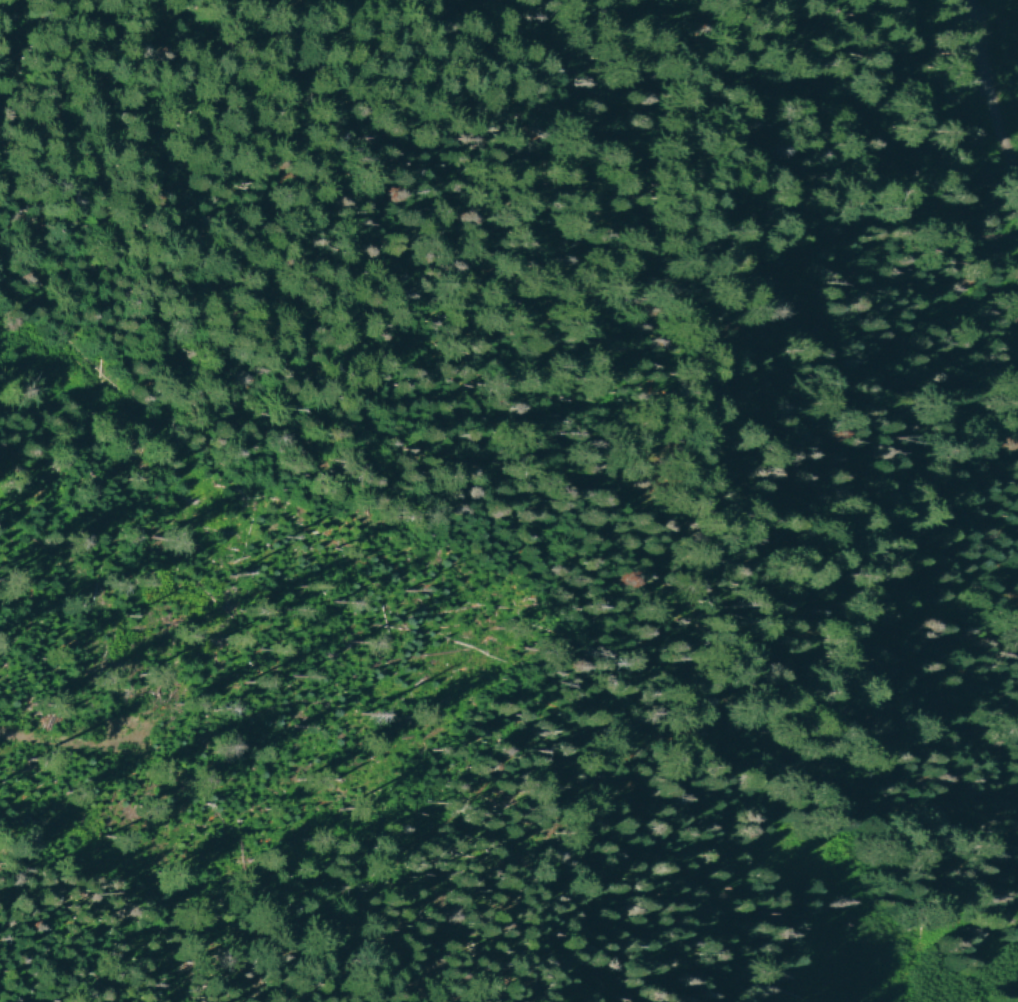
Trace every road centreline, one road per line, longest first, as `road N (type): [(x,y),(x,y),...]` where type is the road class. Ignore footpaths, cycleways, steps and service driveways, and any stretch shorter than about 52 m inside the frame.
road 1 (residential): [(1017,202),(978,92),(960,0)]

